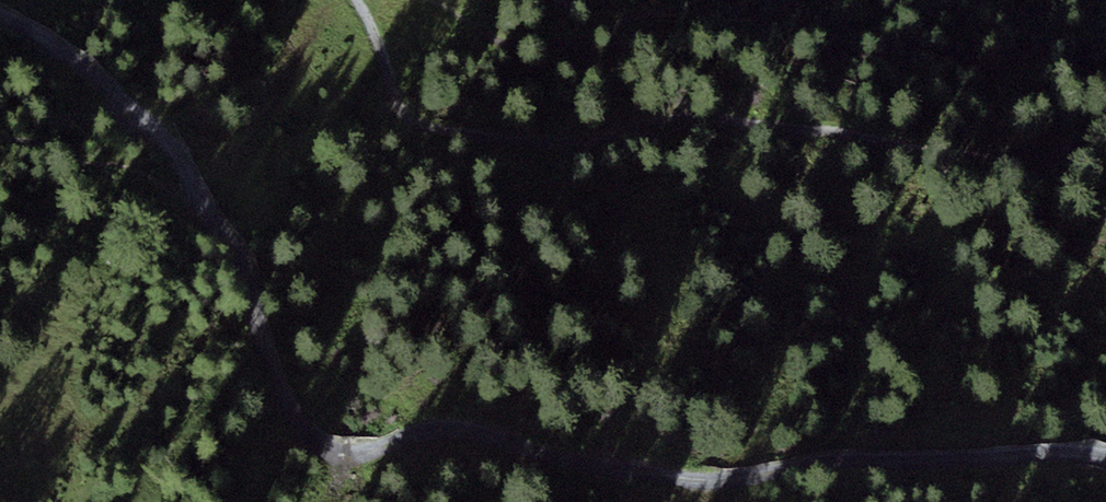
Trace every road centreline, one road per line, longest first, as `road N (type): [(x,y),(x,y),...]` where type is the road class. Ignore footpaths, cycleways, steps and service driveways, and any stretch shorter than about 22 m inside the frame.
road 1 (track): [(195,205),(253,275),(272,396),(560,452),(699,495),(1093,449),(1105,455)]
road 2 (track): [(358,0),(385,33),(426,124),(491,142),(594,140),(702,111),(960,152),(1008,152),(1105,124)]
road 3 (track): [(0,24),(68,52),(195,205)]

